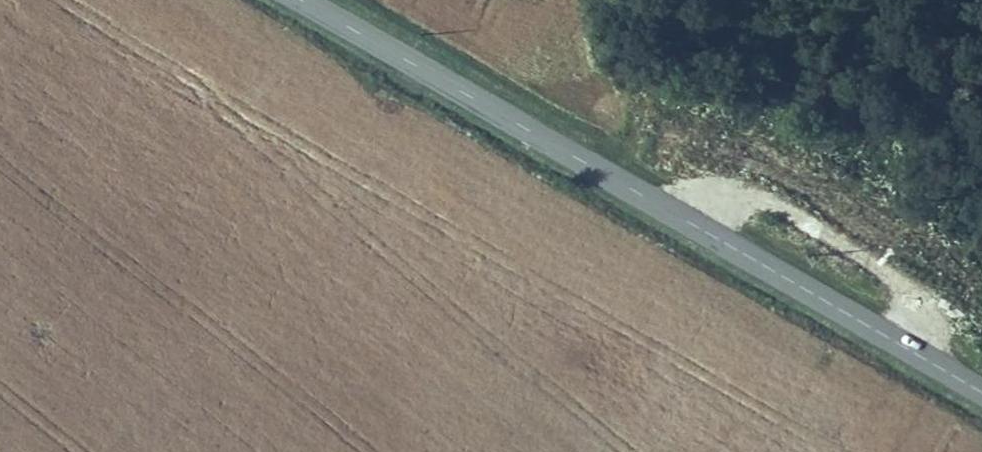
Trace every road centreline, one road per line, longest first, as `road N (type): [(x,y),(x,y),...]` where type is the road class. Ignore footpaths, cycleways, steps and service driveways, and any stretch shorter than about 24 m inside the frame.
road 1 (tertiary): [(981,390),(304,0)]

